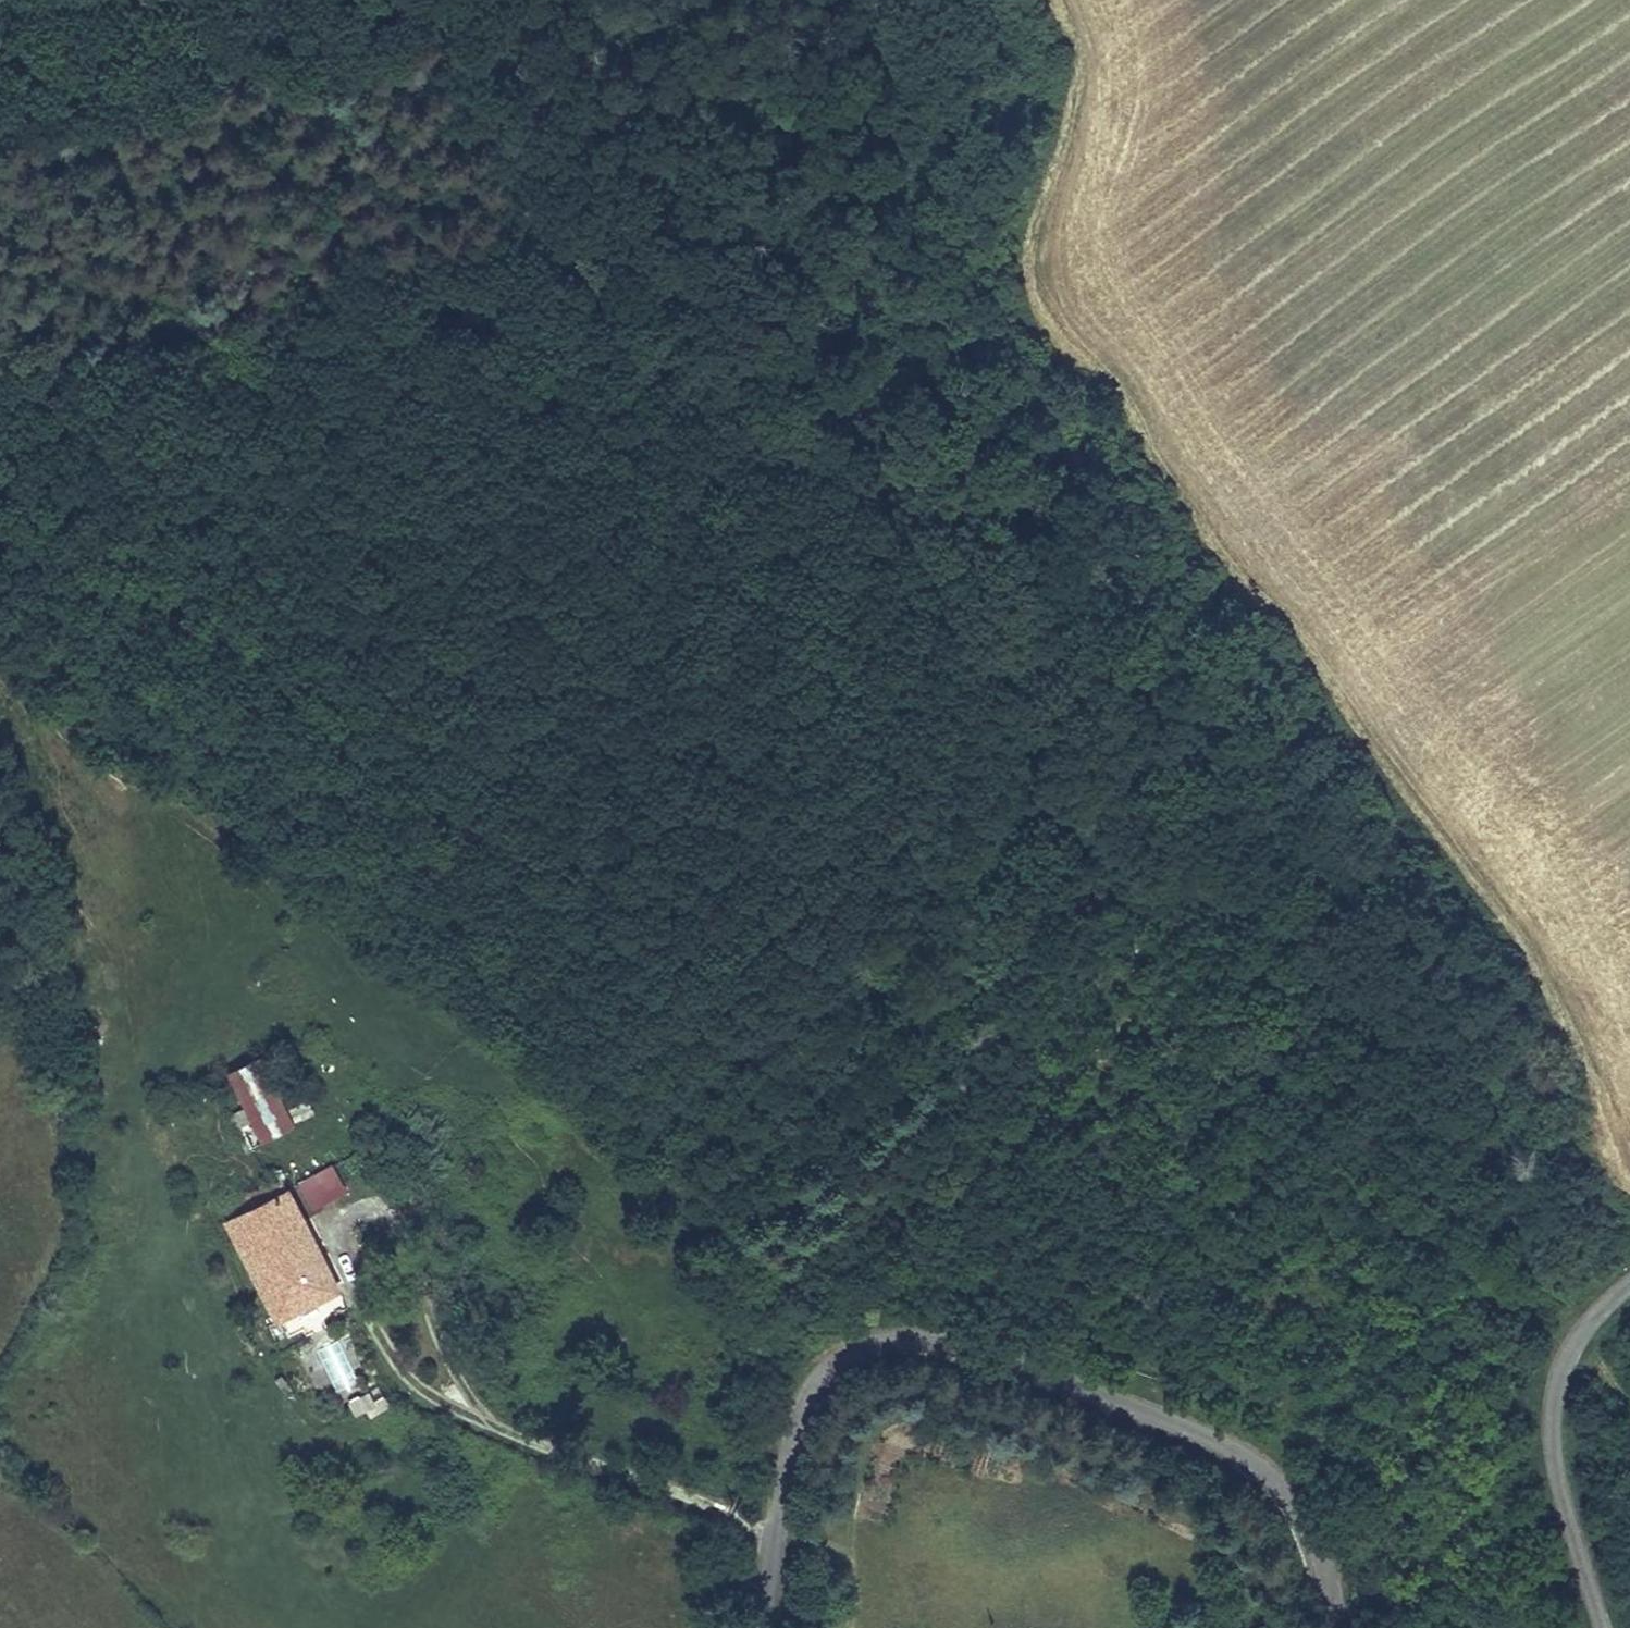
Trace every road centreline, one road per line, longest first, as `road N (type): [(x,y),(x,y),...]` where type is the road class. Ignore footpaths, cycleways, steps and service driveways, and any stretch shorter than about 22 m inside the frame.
road 1 (unclassified): [(1338,1627),(1315,1531),(1262,1466),(1054,1374),(930,1338),(864,1344),(817,1378),(788,1442),(762,1627)]
road 2 (unclassified): [(1629,1284),(1571,1345),(1552,1406),(1557,1475),(1603,1627)]

